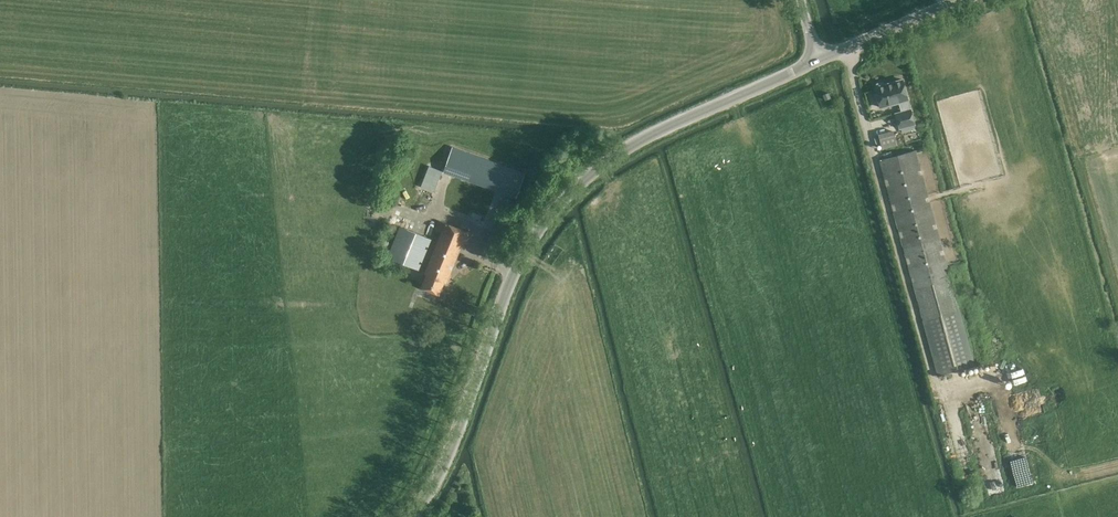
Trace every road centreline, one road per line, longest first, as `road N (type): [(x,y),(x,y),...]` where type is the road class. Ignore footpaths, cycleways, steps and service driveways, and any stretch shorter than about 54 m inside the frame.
road 1 (unclassified): [(400,516),(435,467),(513,265),(568,187),(596,165),(817,62)]
road 2 (unclassified): [(817,62),(964,0)]

